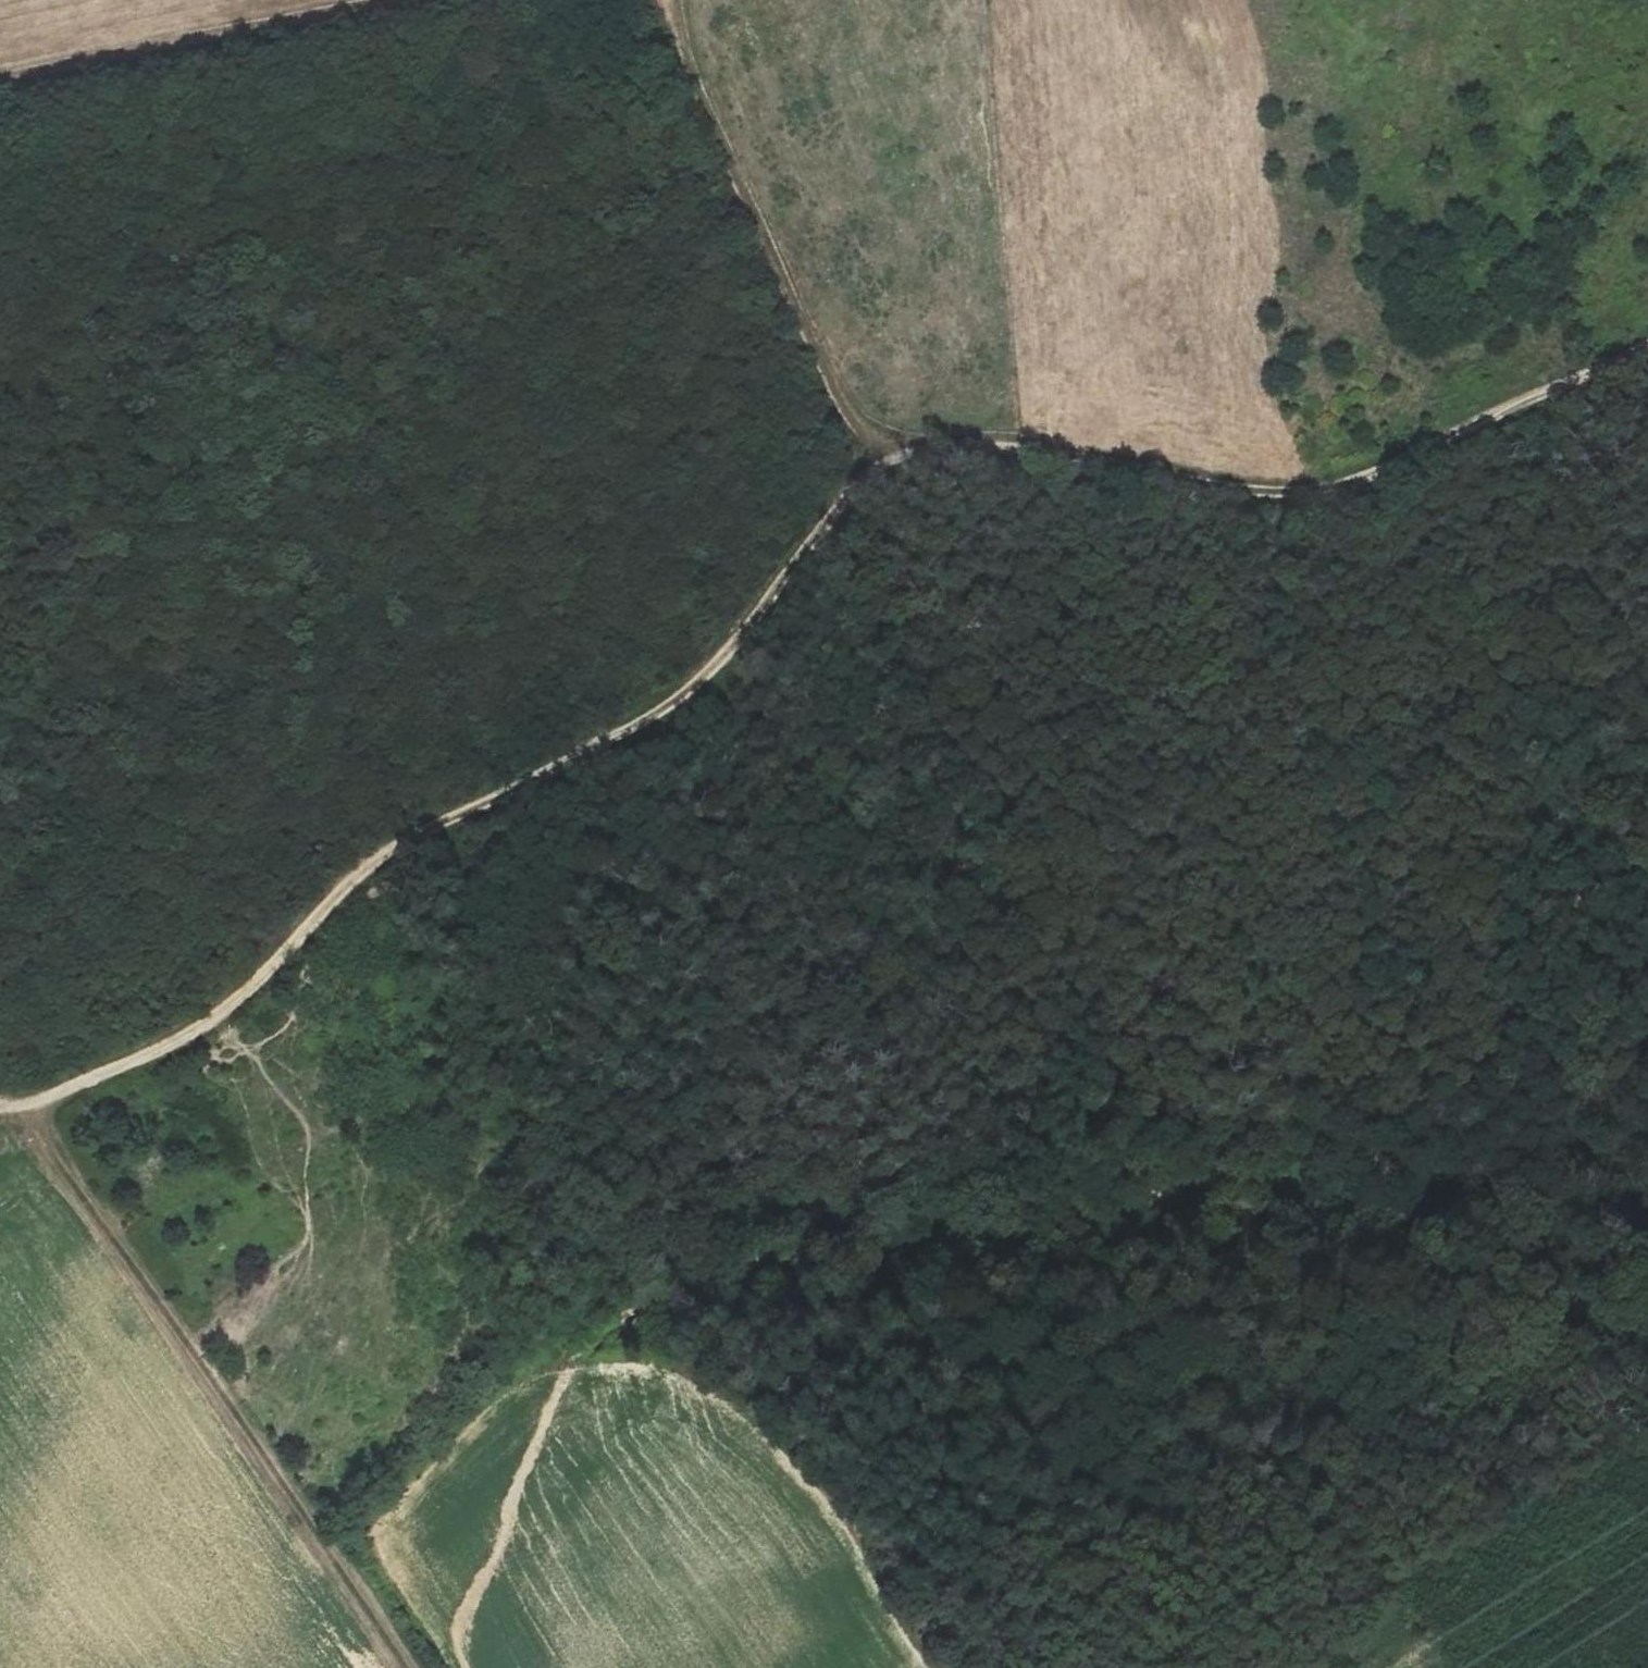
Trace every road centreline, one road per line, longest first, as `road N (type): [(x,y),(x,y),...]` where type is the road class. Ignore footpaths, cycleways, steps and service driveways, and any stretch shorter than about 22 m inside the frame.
road 1 (track): [(0,1107),(40,1100),(195,1031),(401,842),(673,701),(719,662),(878,467)]
road 2 (track): [(878,467),(929,447),(976,444),(1252,491),(1325,490),(1647,349)]
road 3 (track): [(878,467),(860,446),(684,46)]

